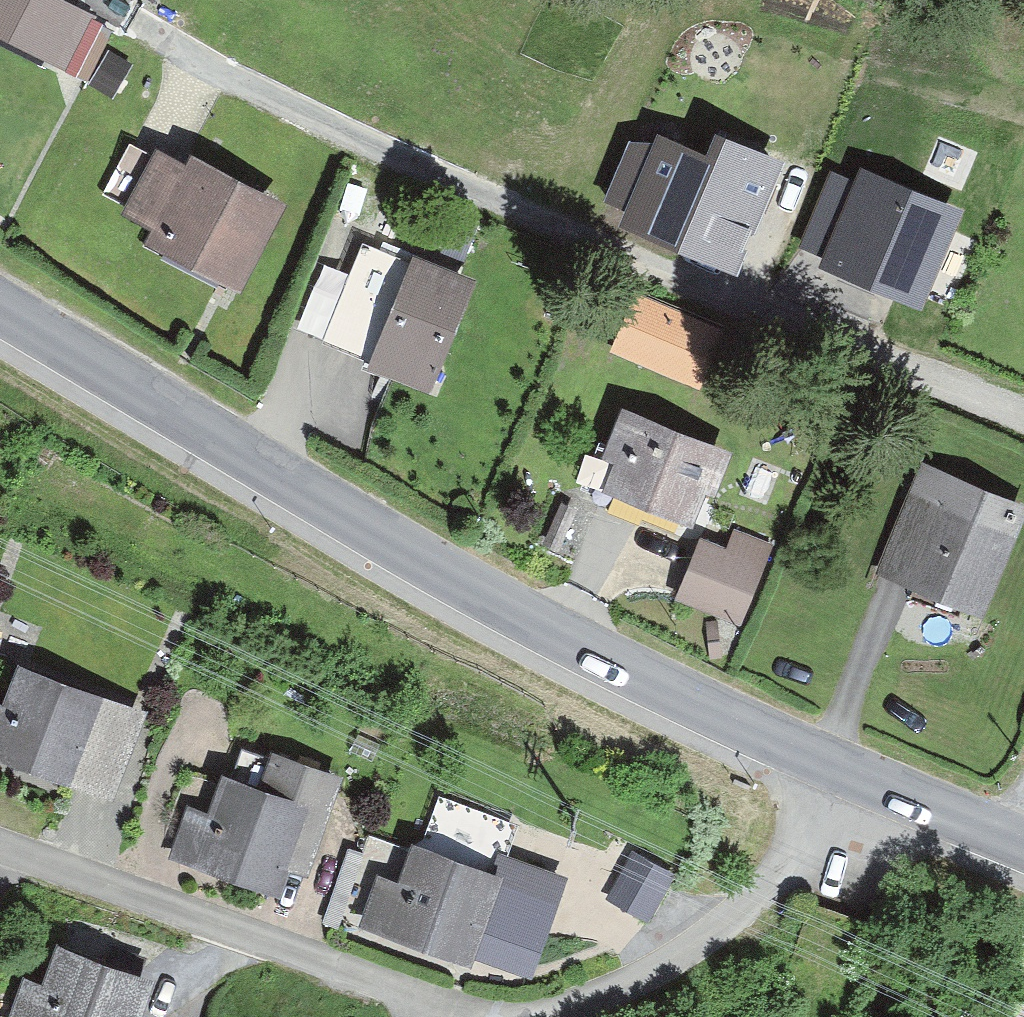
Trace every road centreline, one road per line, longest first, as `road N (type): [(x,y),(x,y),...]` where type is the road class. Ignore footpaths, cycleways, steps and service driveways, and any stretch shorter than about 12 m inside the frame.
road 1 (residential): [(1023,417),(334,125),(100,0)]
road 2 (tertiary): [(0,308),(460,585),(838,771)]
road 3 (residential): [(838,771),(807,843),(741,905),(572,1006),(538,1016)]
road 4 (tertiary): [(838,771),(1009,845)]

